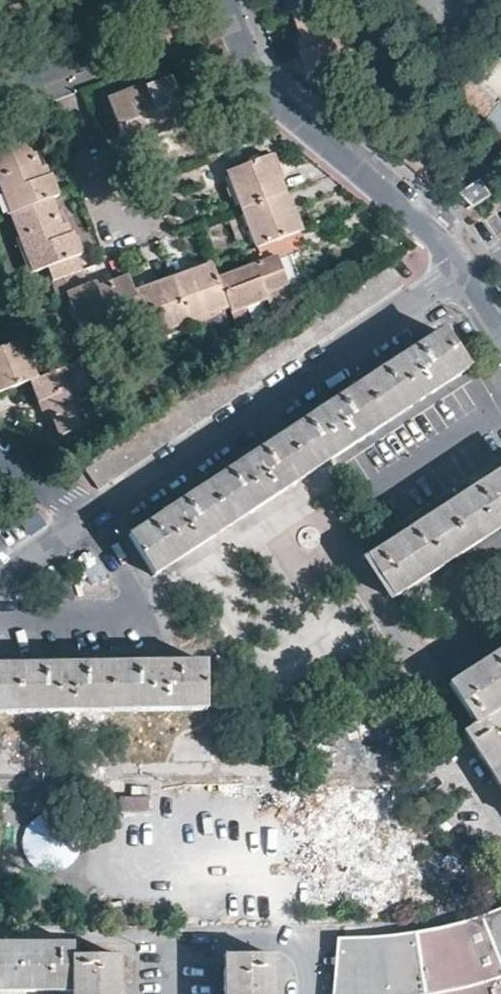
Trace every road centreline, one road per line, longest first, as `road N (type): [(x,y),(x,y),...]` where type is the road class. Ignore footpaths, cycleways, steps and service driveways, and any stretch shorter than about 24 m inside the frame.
road 1 (residential): [(500,855),(413,895),(0,892)]
road 2 (residential): [(458,267),(86,519)]
road 3 (residential): [(458,267),(435,232),(248,80),(223,0)]
road 4 (residential): [(86,519),(135,597),(130,613),(0,620)]
road 5 (residential): [(131,220),(104,192),(55,72)]

